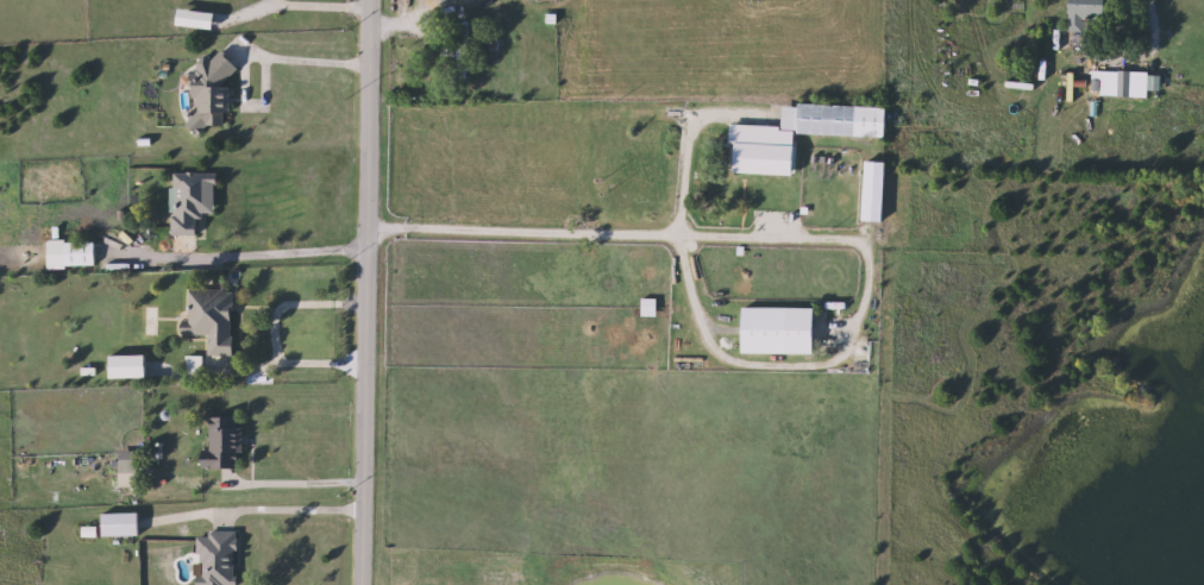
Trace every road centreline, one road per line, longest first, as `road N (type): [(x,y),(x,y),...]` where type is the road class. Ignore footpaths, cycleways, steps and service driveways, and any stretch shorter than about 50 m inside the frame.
road 1 (residential): [(368,0),(362,584)]

